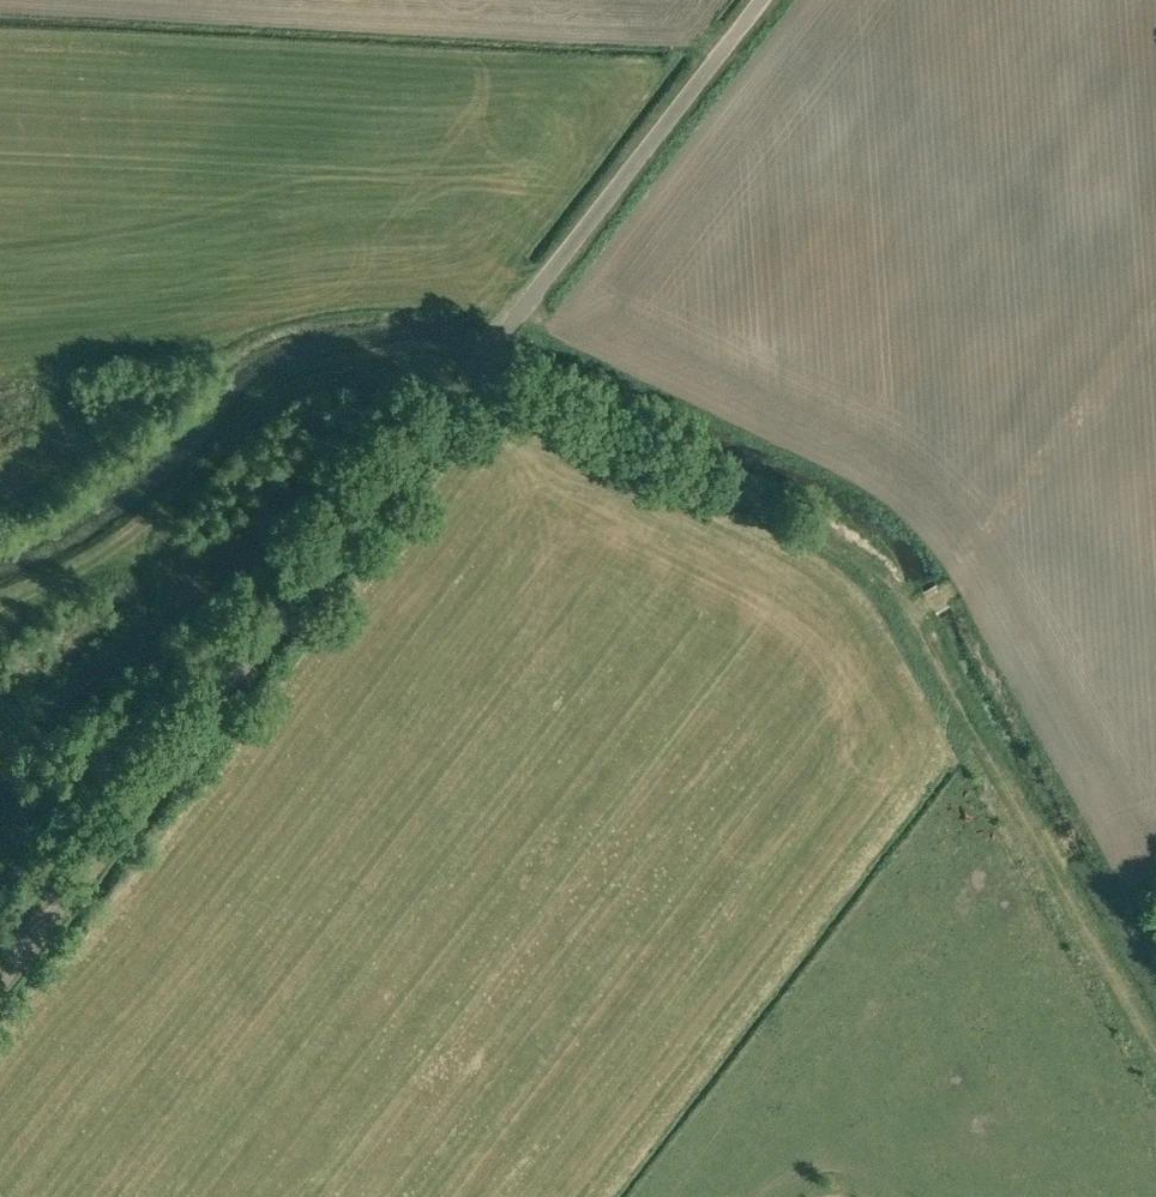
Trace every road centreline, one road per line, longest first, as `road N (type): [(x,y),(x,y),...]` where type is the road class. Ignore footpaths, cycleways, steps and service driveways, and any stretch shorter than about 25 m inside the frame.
road 1 (unclassified): [(760,0),(0,984)]
road 2 (track): [(468,376),(402,355),(281,387),(158,514),(0,601)]

